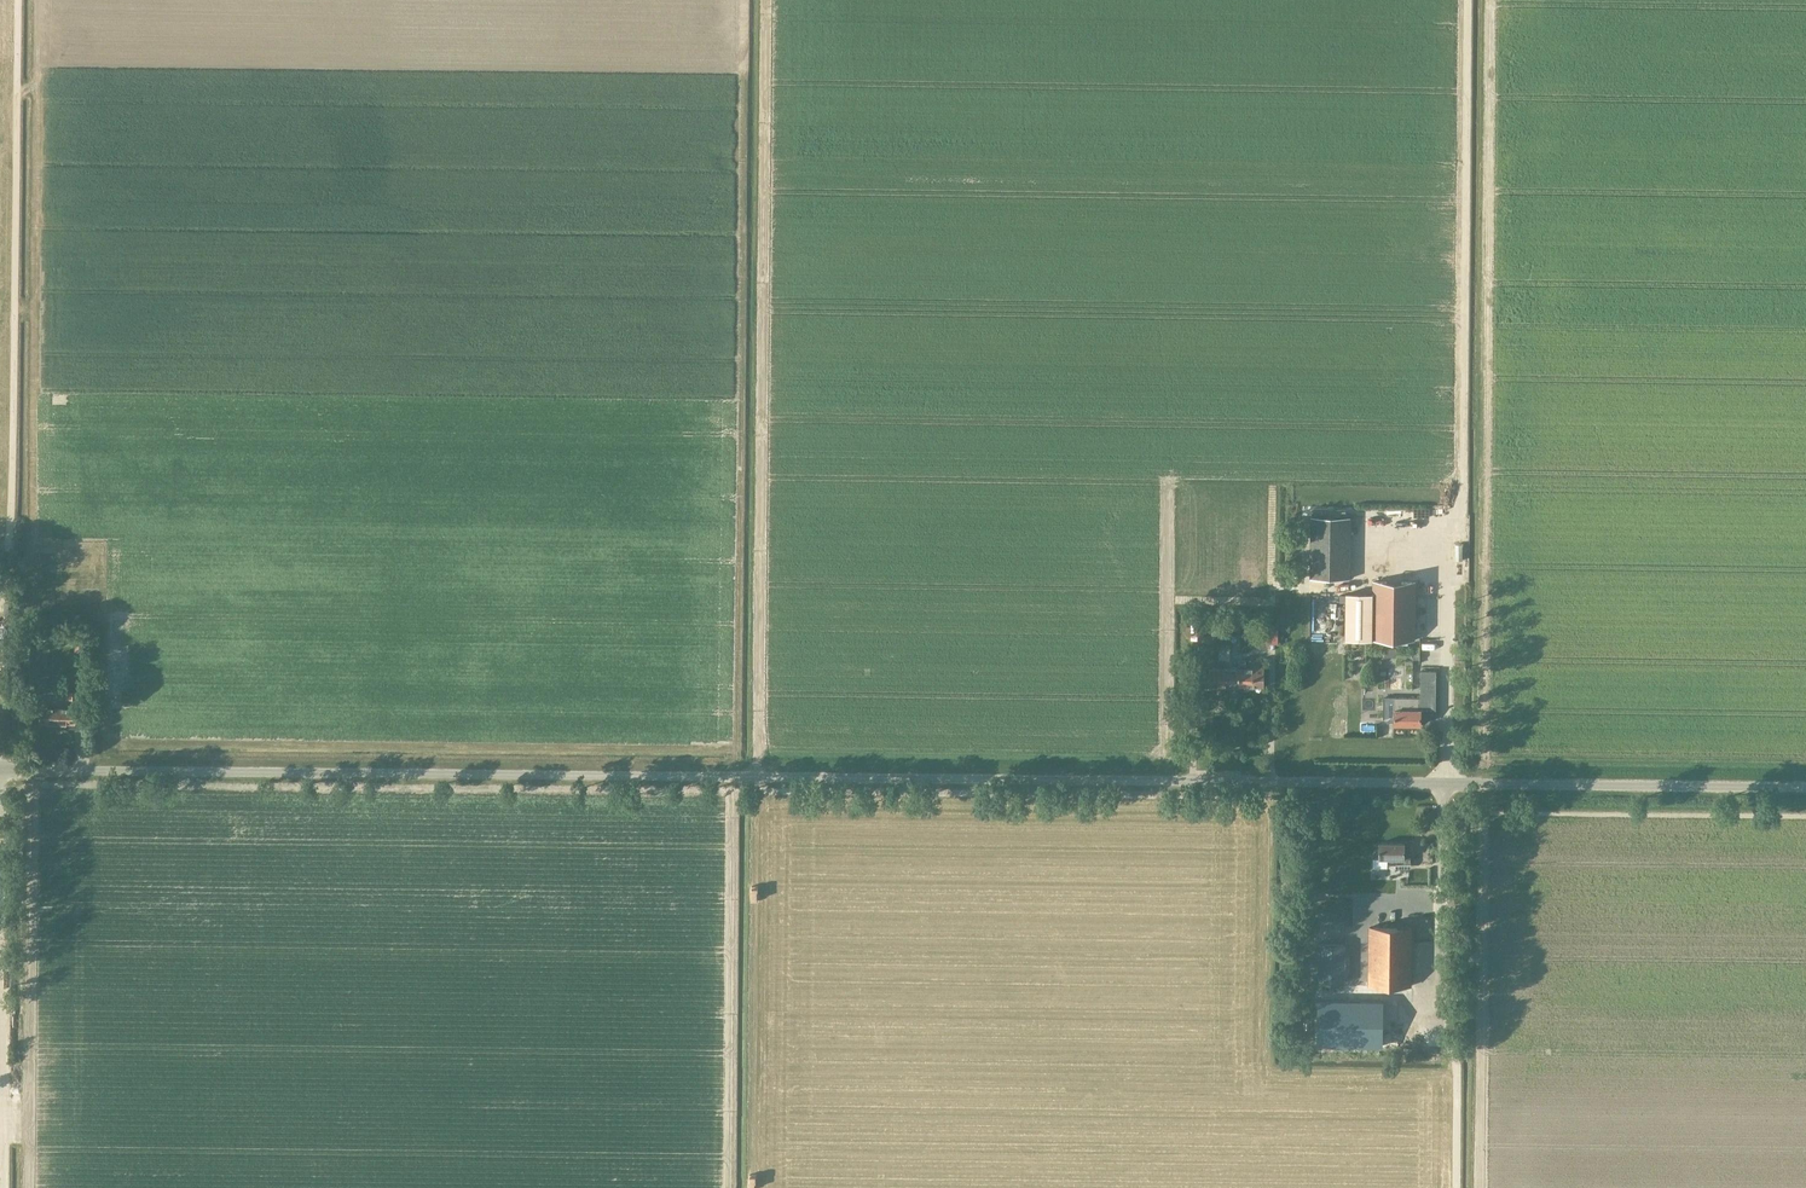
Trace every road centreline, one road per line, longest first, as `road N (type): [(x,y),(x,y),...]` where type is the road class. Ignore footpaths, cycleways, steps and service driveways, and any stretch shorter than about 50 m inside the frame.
road 1 (unclassified): [(1805,787),(0,769)]

